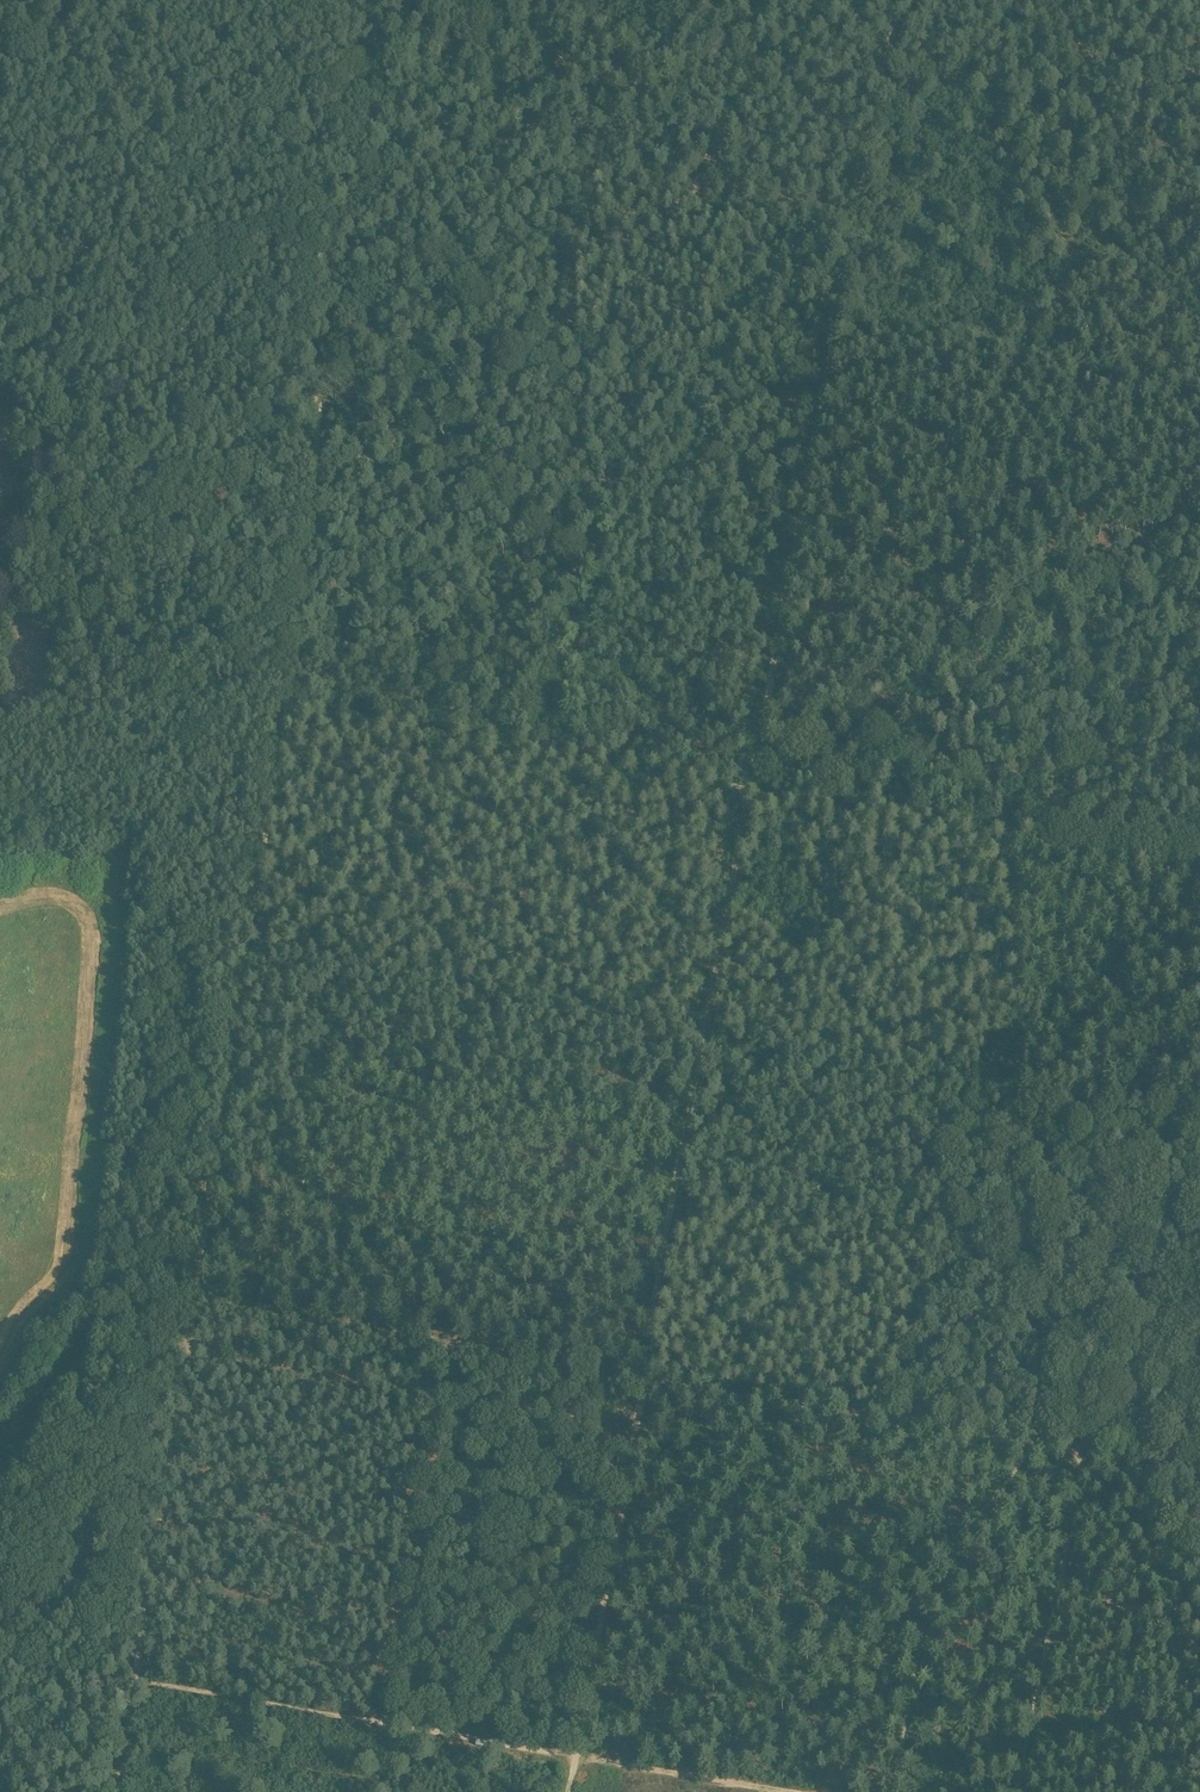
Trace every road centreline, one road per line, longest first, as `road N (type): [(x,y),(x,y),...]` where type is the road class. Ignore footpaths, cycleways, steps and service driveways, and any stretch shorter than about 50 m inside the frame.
road 1 (track): [(383,0),(318,441),(291,701),(216,1184)]
road 2 (track): [(574,1756),(751,785)]
road 3 (track): [(224,1303),(1086,1451)]
road 4 (track): [(901,0),(753,775)]
road 5 (track): [(1199,860),(1061,1593)]
road 6 (track): [(287,723),(182,717),(166,704),(156,672),(158,589),(138,513),(148,442),(141,392),(122,379),(56,364),(0,384)]
road 7 (track): [(857,219),(365,121)]
road 8 (track): [(291,701),(751,785)]
road 9 (track): [(194,1331),(119,1791)]
road 10 (track): [(138,1681),(574,1756)]
road 11 (unclassified): [(0,1549),(194,1331),(216,1184)]
road 12 (track): [(753,775),(834,747),(884,752),(992,803),(1015,824)]
road 13 (track): [(751,785),(1013,832)]
road 14 (track): [(788,1791),(574,1756)]
road 15 (track): [(1061,1593),(1020,1791)]
road 16 (track): [(1013,832),(1199,863)]
road 17 (track): [(0,57),(155,0)]
road 18 (track): [(1199,1601),(1126,1606),(1061,1593)]

